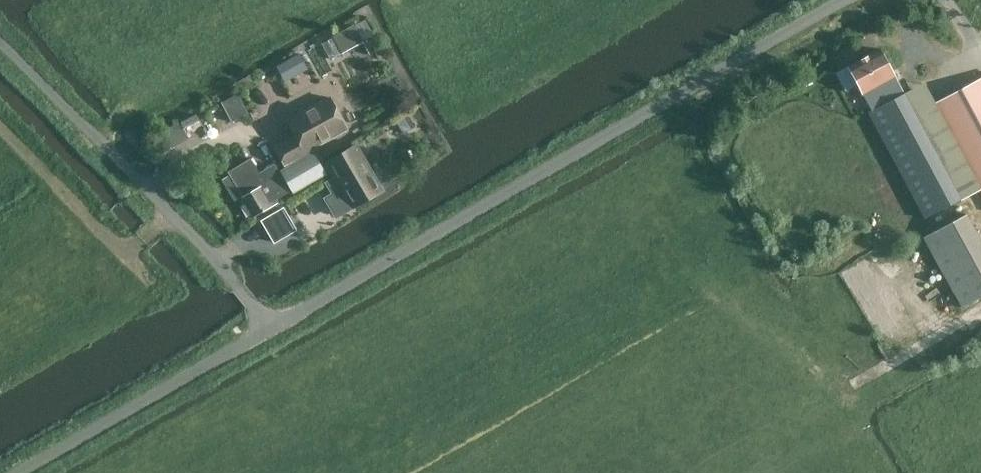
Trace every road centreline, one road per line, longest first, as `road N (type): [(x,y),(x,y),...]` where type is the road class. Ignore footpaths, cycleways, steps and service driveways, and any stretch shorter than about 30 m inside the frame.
road 1 (unclassified): [(270,331),(842,0)]
road 2 (residential): [(238,285),(0,43)]
road 3 (unclassified): [(23,472),(270,331)]
road 4 (track): [(848,389),(980,308)]

